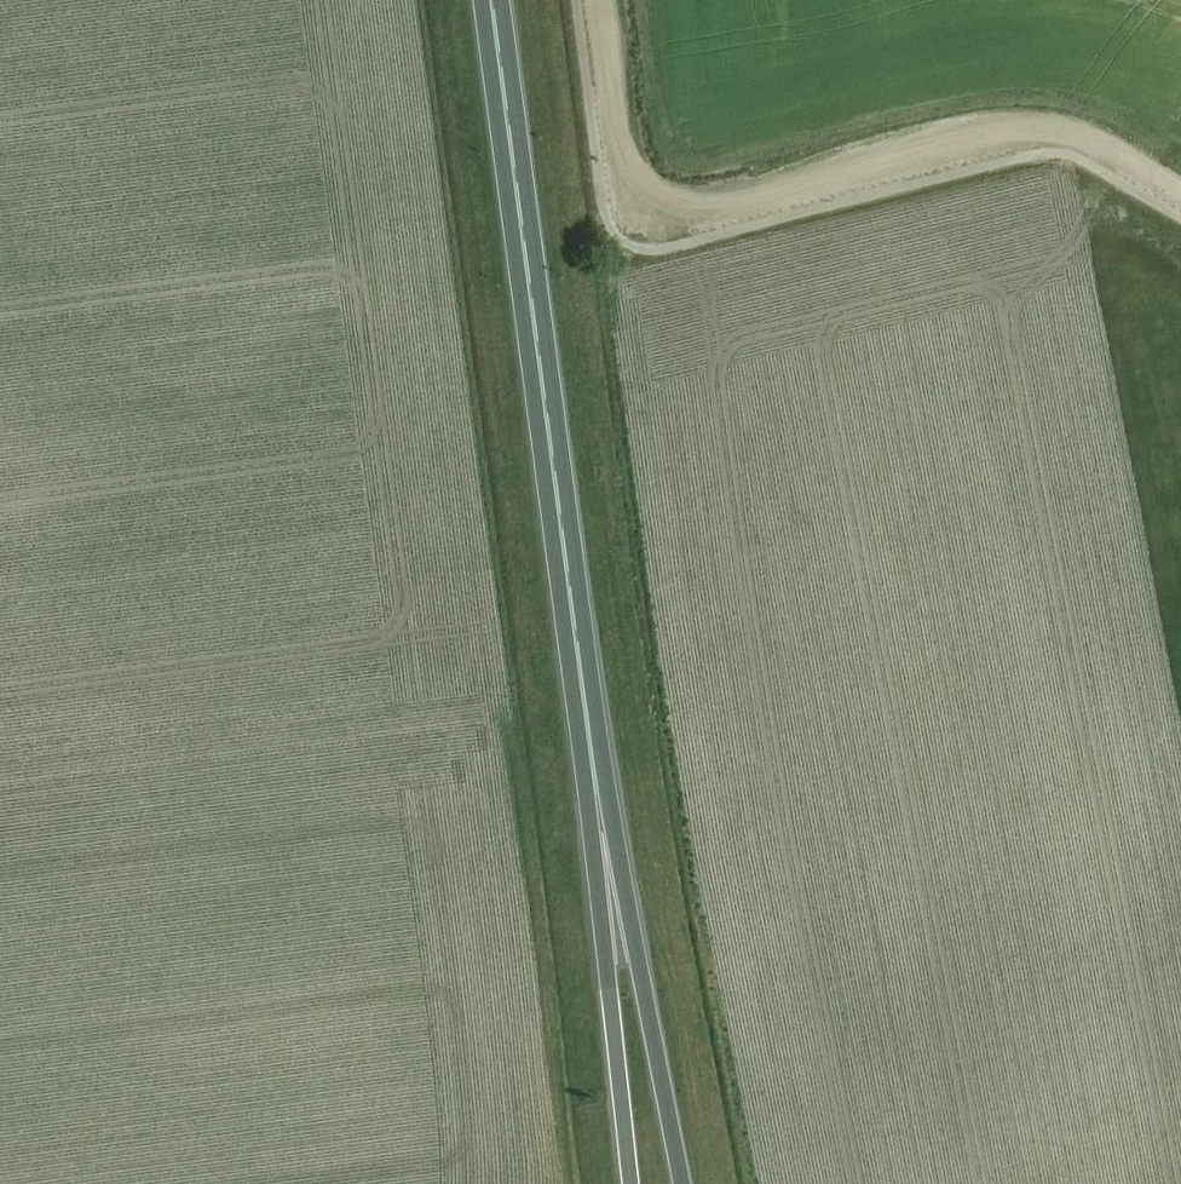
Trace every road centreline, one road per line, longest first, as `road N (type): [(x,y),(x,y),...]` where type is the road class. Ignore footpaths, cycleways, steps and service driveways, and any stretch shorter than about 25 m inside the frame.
road 1 (trunk): [(602,826),(492,0)]
road 2 (track): [(596,0),(617,163),(643,209),(666,219),(697,219),(988,141),(1048,134),(1089,144),(1180,190)]
road 3 (trunk): [(682,1183),(646,989),(602,826)]
road 4 (trunk): [(602,826),(632,1183)]

